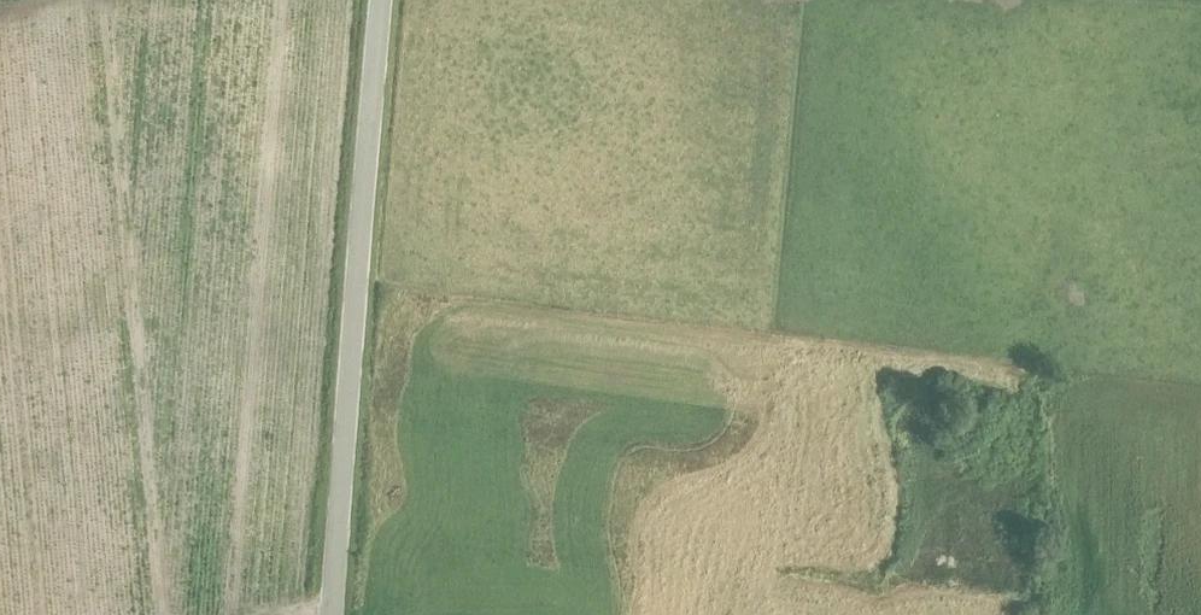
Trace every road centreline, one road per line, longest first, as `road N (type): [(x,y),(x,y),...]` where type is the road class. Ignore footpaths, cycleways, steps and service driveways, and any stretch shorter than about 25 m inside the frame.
road 1 (unclassified): [(337,614),(385,0)]

